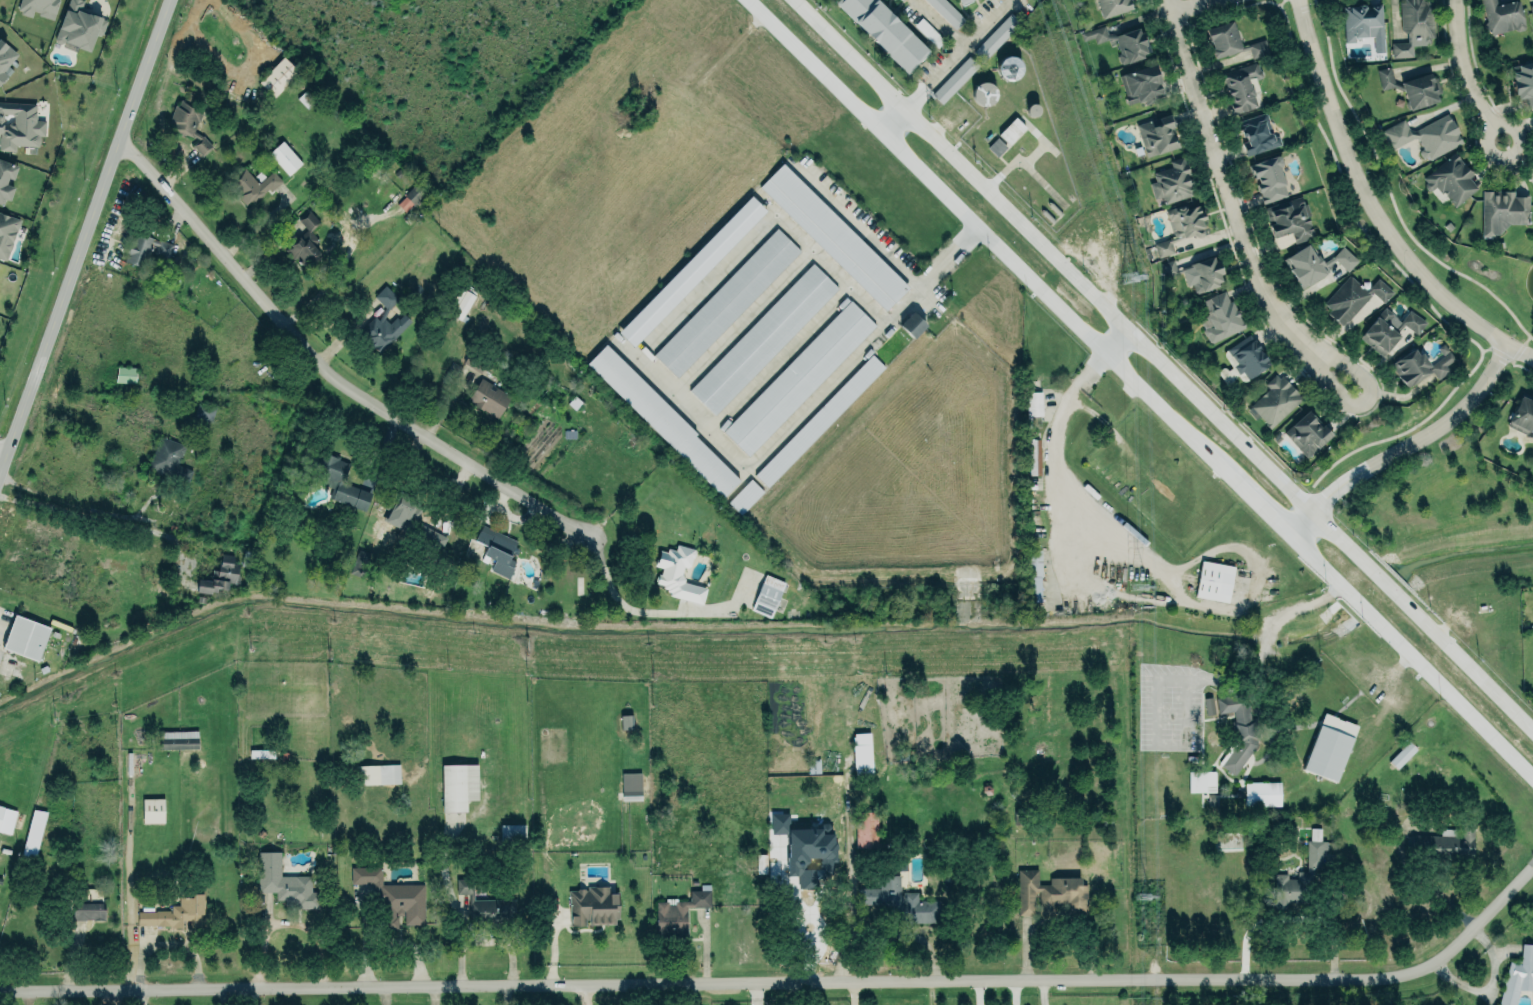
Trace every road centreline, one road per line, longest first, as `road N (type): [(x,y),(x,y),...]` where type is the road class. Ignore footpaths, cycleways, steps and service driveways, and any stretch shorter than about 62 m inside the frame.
road 1 (residential): [(0,986),(1384,977),(1453,953),(1532,872)]
road 2 (secondary): [(746,0),(1343,588)]
road 3 (secondary): [(1360,560),(1121,332),(795,0)]
road 4 (residential): [(122,137),(340,379),(592,536)]
road 5 (secondary): [(0,478),(171,0)]
road 6 (tertiary): [(1300,0),(1367,200),(1407,260),(1452,307),(1509,344)]
road 7 (residential): [(1266,295),(1293,345),(1339,397),(1359,409),(1372,405),(1376,388),(1366,374),(1266,295)]
road 8 (residential): [(1266,295),(1161,0)]
road 9 (tertiary): [(1286,532),(1352,475),(1442,429),(1480,395),(1509,344)]
road 10 (secondary): [(1367,612),(1532,778)]
road 11 (secondary): [(1532,732),(1401,601)]
road 12 (residential): [(1459,0),(1460,69),(1496,143)]
road 13 (residential): [(916,99),(1011,0)]

